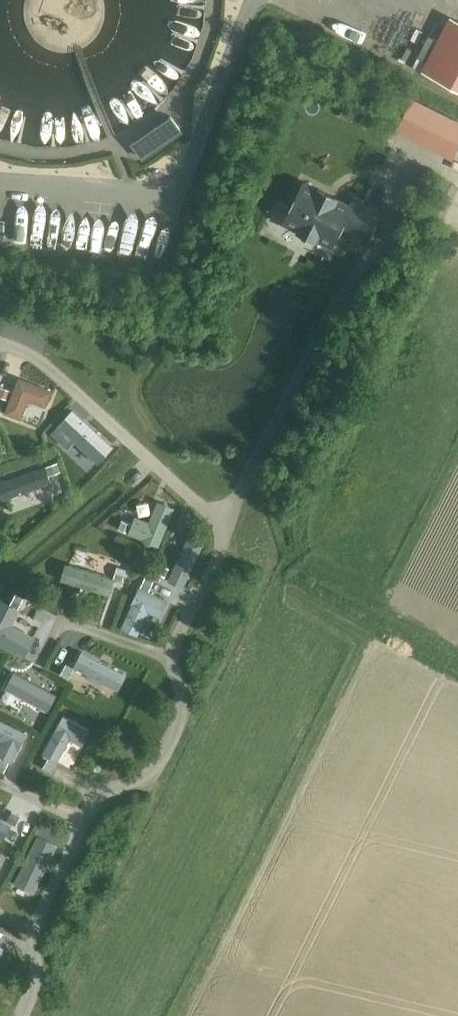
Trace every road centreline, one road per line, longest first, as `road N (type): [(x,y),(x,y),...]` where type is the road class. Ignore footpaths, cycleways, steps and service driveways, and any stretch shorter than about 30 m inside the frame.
road 1 (unclassified): [(253,0),(181,183)]
road 2 (unclassified): [(0,185),(177,198),(181,183)]

